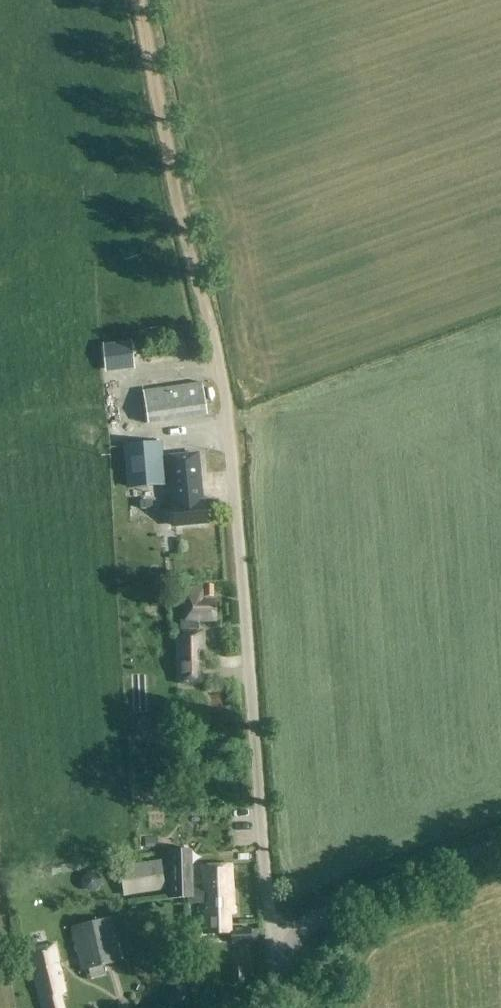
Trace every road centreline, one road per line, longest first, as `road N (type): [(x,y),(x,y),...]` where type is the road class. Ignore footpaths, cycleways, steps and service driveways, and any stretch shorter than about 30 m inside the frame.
road 1 (unclassified): [(287,958),(266,901),(231,454),(210,330)]
road 2 (track): [(210,330),(140,0)]
road 3 (unclassified): [(287,958),(307,926),(348,899),(500,843)]

